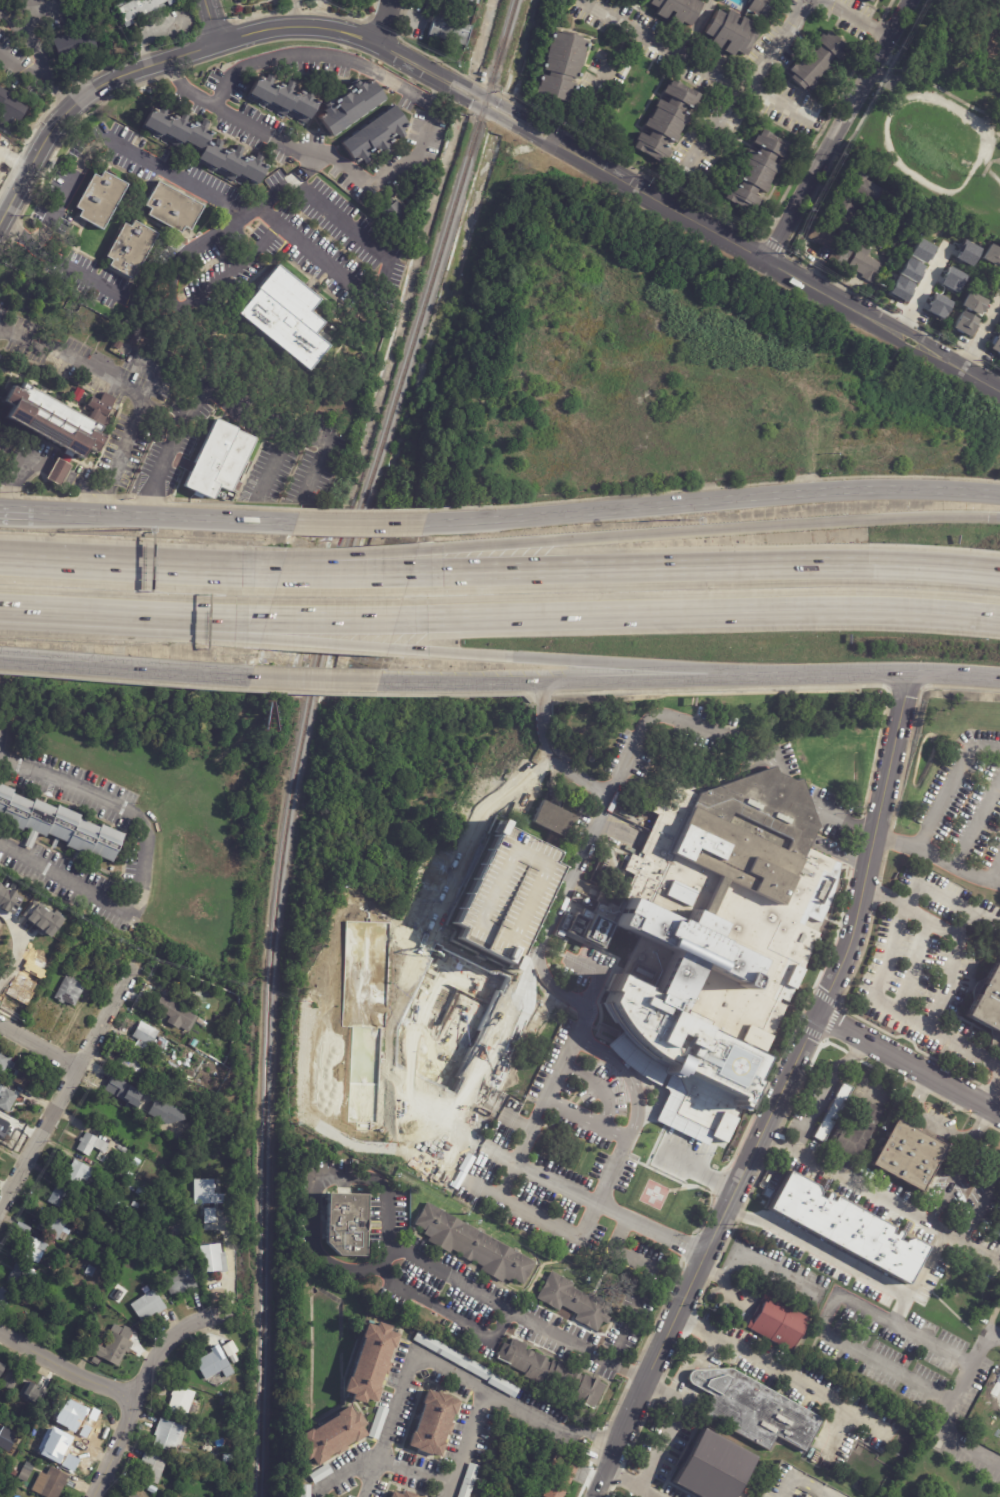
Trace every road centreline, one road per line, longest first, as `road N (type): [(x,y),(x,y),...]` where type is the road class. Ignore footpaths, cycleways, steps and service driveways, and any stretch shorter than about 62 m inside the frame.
road 1 (tertiary): [(0,223),(52,128),(100,86),(262,29),(307,26),(378,43),(767,261)]
road 2 (motorway): [(401,617),(824,608),(999,618)]
road 3 (motorway): [(999,575),(824,567),(413,576)]
road 4 (motorway): [(999,520),(422,549)]
road 5 (secondary): [(999,495),(840,492),(429,522)]
road 6 (tertiary): [(815,1013),(592,1496)]
road 7 (secondary): [(381,685),(910,675)]
road 8 (motorway): [(391,651),(793,678)]
road 9 (tertiary): [(910,675),(854,909),(815,1013)]
road 10 (residential): [(909,0),(767,261)]
road 11 (residential): [(141,955),(0,1210)]
road 12 (secondary): [(297,521),(31,512)]
road 13 (tertiary): [(999,390),(767,261)]
road 14 (secondary): [(0,662),(252,680)]
road 15 (residential): [(228,1312),(186,1326),(160,1350),(91,1496)]
road 16 (motorway): [(216,568),(0,558)]
road 17 (residential): [(815,1013),(999,1123)]
road 18 (residential): [(136,1401),(0,1333)]
road 19 (motorway): [(132,614),(271,614)]
road 20 (motorway): [(422,549),(285,561)]
road 21 (motorway): [(132,614),(264,640)]
road 22 (motorway): [(0,608),(132,614)]
road 23 (secondary): [(429,522),(297,521)]
road 24 (motorway): [(413,576),(282,572)]
road 25 (motorway): [(271,614),(401,617)]
road 26 (secondary): [(252,680),(381,685)]
road 27 (motorway): [(264,640),(391,651)]

